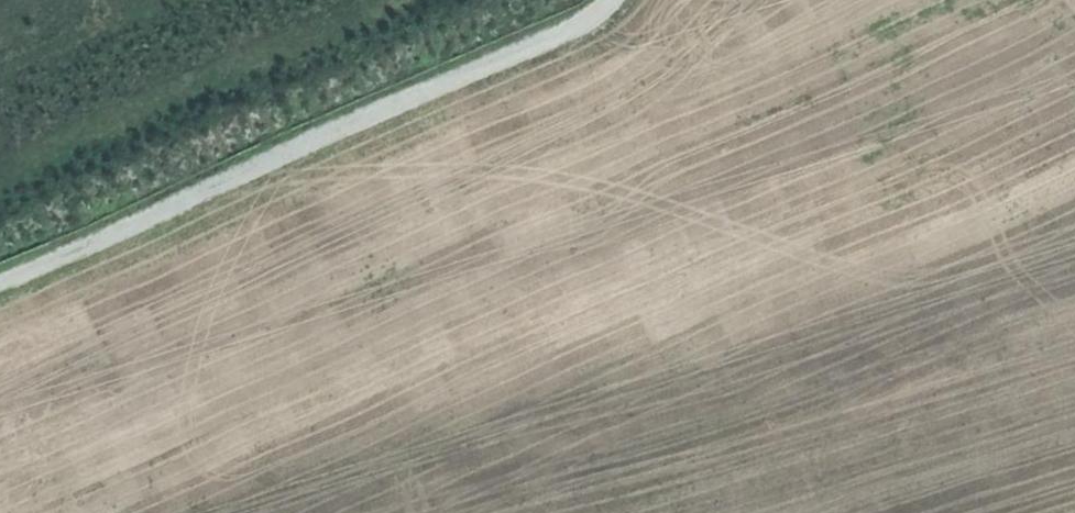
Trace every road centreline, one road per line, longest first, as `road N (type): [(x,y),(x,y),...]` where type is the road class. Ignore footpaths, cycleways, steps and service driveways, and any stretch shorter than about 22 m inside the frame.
road 1 (track): [(612,0),(591,23),(0,283)]

